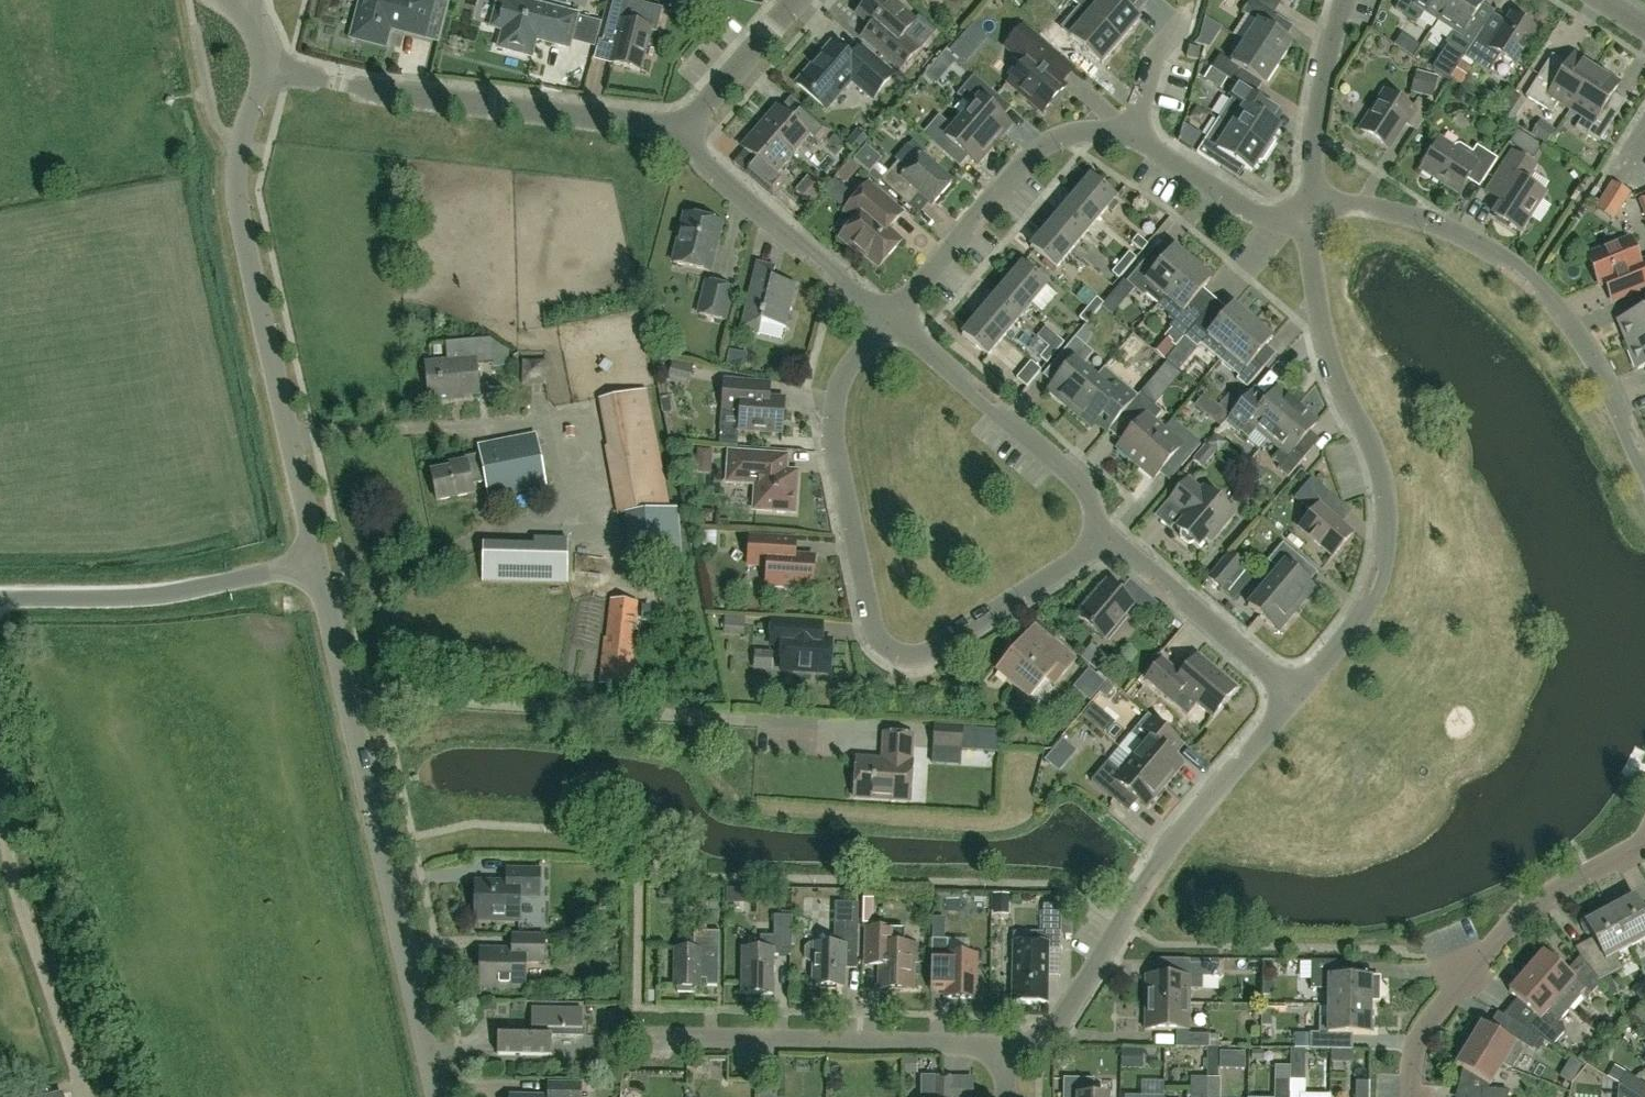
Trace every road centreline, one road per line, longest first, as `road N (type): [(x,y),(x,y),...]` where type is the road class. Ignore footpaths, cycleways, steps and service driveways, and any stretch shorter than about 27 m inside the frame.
road 1 (residential): [(1109,530),(911,650),(875,641),(860,612),(828,475),(832,392),(882,323)]
road 2 (residential): [(434,1096),(313,568)]
road 3 (residential): [(313,568),(235,195),(238,145),(263,69)]
road 4 (residential): [(1290,699),(1344,629),(1364,589),(1373,540),(1368,447),(1320,336),(1307,225)]
road 5 (residential): [(1644,476),(1595,364),(1526,279),(1424,221),(1307,207)]
road 6 (residential): [(1002,1048),(1040,1039),(1061,1020),(1165,851),(1290,699)]
road 7 (residential): [(1002,1048),(636,1041)]
road 8 (residential): [(1409,1096),(1417,1032),(1523,909),(1644,841)]
road 9 (residential): [(337,83),(689,127)]
road 10 (residential): [(882,323),(1055,124),(1103,119),(1124,133)]
road 11 (residential): [(1109,530),(1085,496),(882,323)]
road 12 (residential): [(882,323),(705,167),(689,127)]
road 13 (residential): [(1290,699),(1140,568),(1109,530)]
road 14 (unclassified): [(0,602),(124,601),(225,584)]
road 15 (residential): [(1307,207),(1306,116),(1337,0)]
road 16 (residential): [(1124,133),(1224,205),(1307,225)]
road 17 (residential): [(689,127),(797,0)]
road 18 (residential): [(1124,133),(1153,54),(1178,23)]

